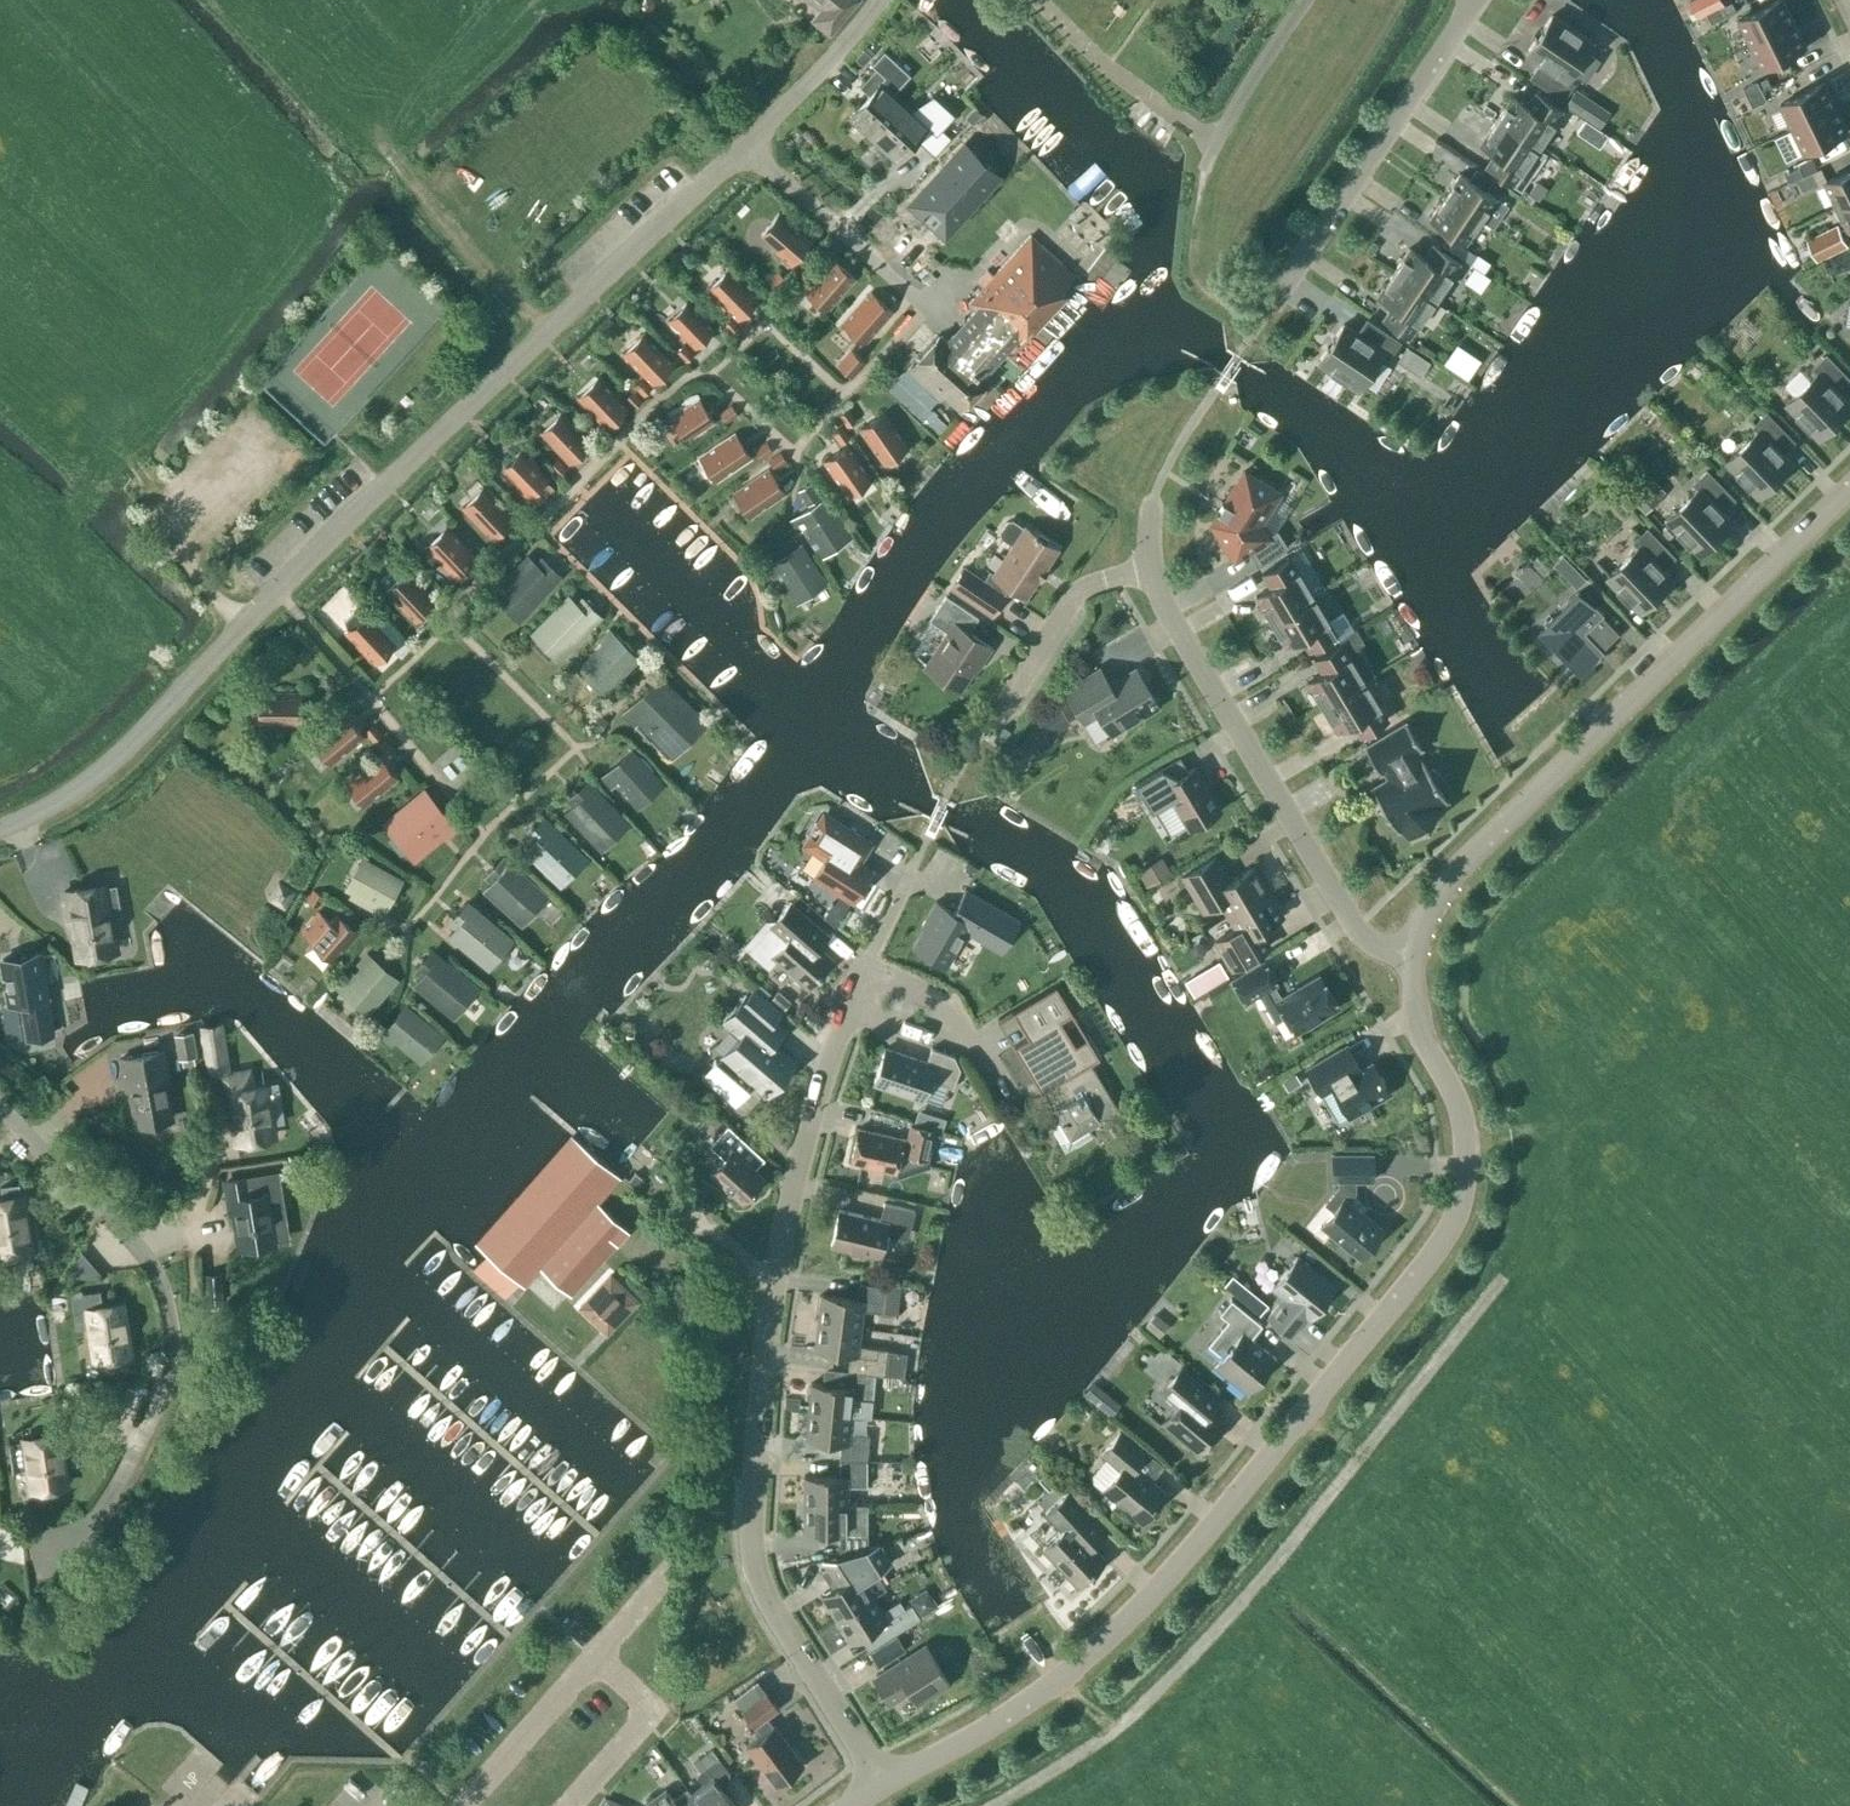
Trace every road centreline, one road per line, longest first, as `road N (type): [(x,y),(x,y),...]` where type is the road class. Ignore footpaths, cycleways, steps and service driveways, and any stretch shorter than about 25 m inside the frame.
road 1 (residential): [(878,0),(745,147),(384,484),(147,726),(62,799),(0,829)]
road 2 (tertiary): [(881,1787),(1031,1698),(1122,1623),(1447,1233),(1463,1189),(1464,1130),(1419,1026),(1412,955)]
road 3 (residential): [(881,1787),(769,1604),(751,1535),(783,1232),(847,1004)]
road 4 (track): [(1502,1277),(1233,1616),(1142,1709),(994,1805)]
road 5 (tertiary): [(1849,493),(1460,869),(1430,906),(1412,955)]
road 6 (residential): [(26,1547),(71,1538),(108,1500),(165,1388),(173,1335),(166,1297),(141,1253),(0,1106)]
road 7 (residential): [(1412,955),(1361,938),(1180,641),(1151,571)]
road 8 (residential): [(1269,309),(1474,0)]
road 9 (residential): [(993,715),(1072,598),(1151,571)]
road 10 (track): [(271,435),(185,521),(185,554),(220,602)]
road 11 (residential): [(847,1004),(933,1031),(944,1022),(941,1002),(861,971)]
road 12 (residential): [(463,1805),(596,1655)]
road 13 (residential): [(570,1805),(635,1734),(643,1714),(637,1695),(596,1655)]
road 14 (residential): [(1213,144),(1304,0)]

